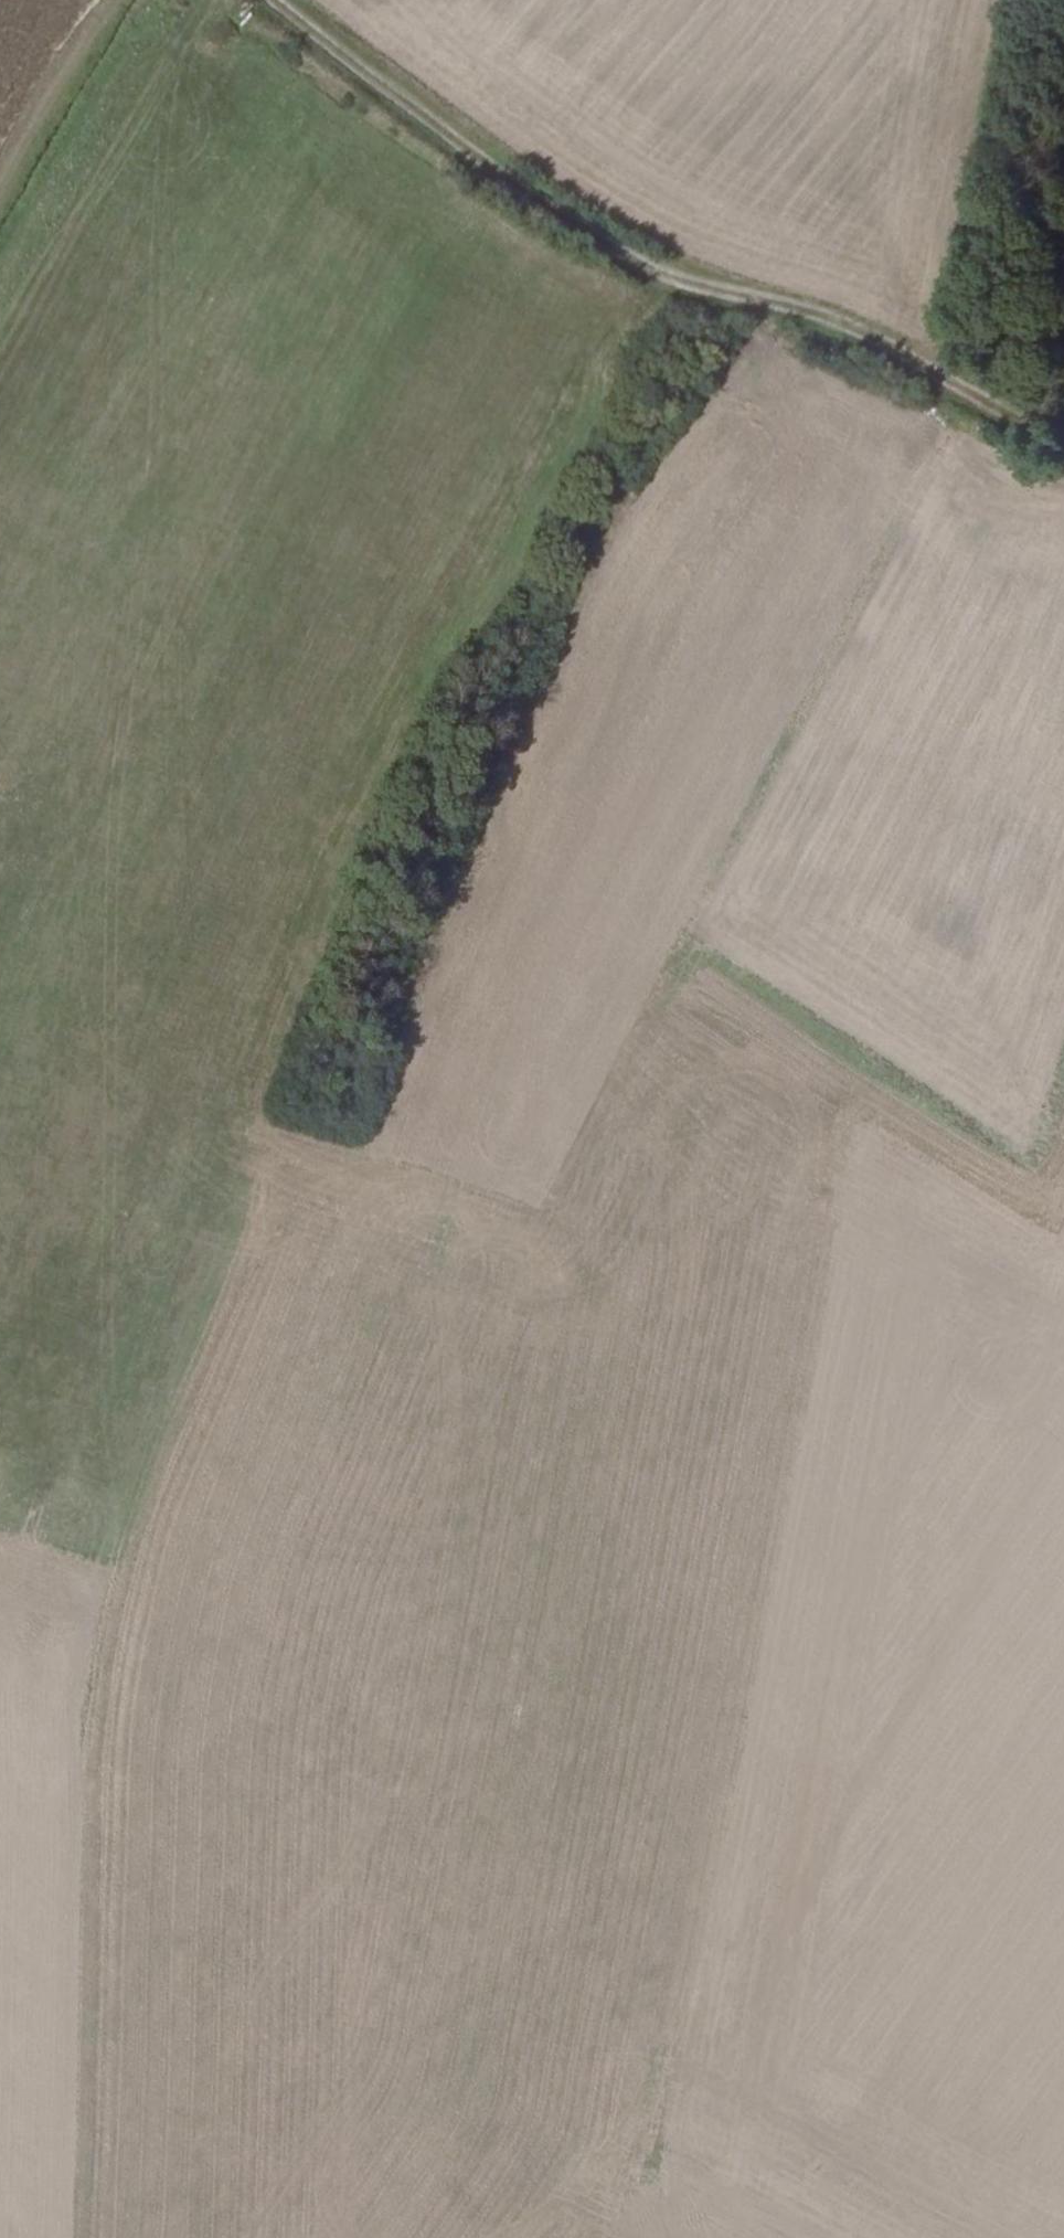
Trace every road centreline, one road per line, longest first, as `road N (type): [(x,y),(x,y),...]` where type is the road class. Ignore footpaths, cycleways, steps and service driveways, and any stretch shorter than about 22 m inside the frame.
road 1 (track): [(1063,438),(884,353),(694,287),(547,211),(278,0)]

